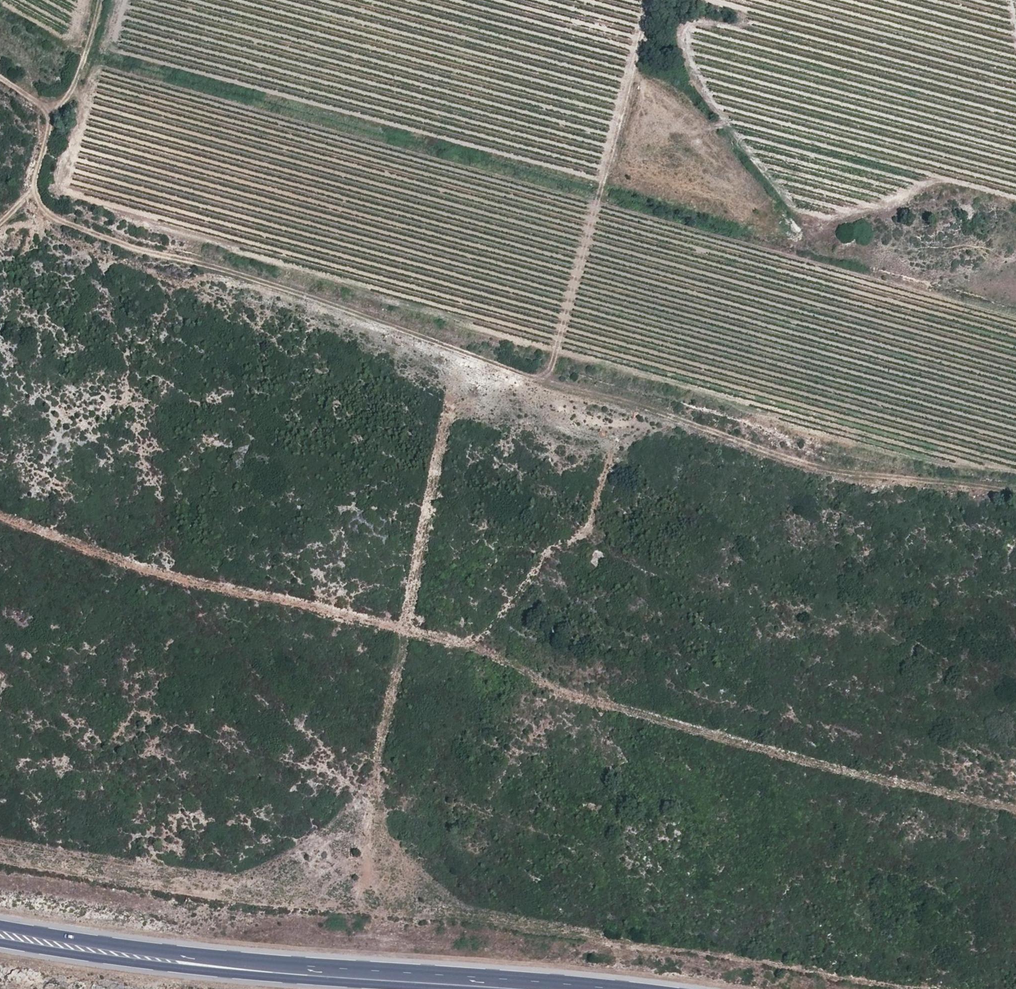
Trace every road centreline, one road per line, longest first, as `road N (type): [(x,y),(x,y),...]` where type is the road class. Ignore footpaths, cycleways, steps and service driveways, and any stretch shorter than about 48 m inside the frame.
road 1 (primary): [(535,988),(195,966),(0,938)]
road 2 (track): [(0,221),(29,195),(51,128),(48,112),(0,77)]
road 3 (track): [(99,0),(74,86),(48,112)]

